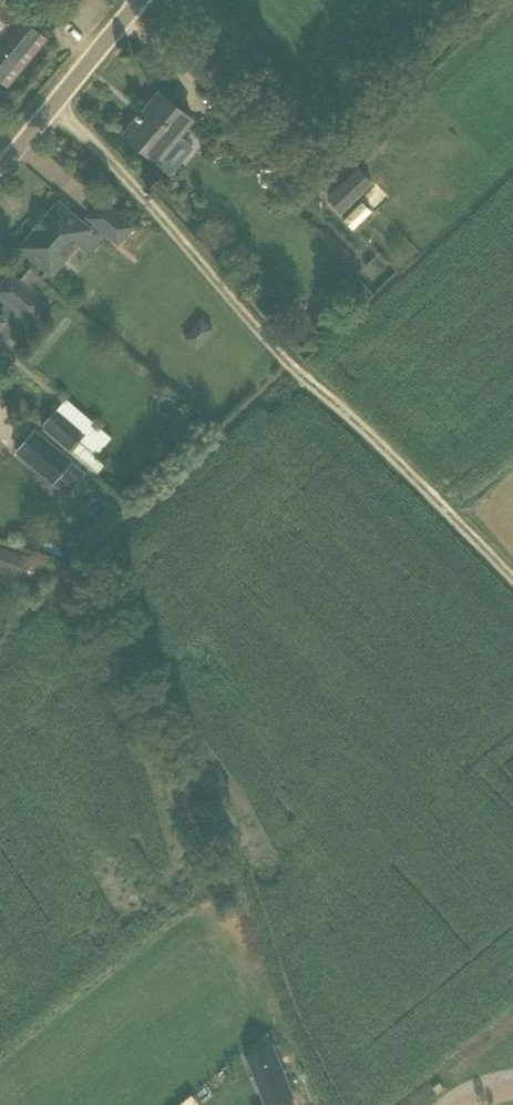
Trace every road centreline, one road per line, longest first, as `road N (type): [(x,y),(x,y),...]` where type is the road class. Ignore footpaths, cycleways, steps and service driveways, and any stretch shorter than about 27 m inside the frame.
road 1 (track): [(512,580),(348,413),(301,378),(56,111)]
road 2 (unclassified): [(0,178),(149,0)]
road 3 (residential): [(257,987),(426,842)]
road 4 (residential): [(323,730),(426,842)]
road 5 (residential): [(426,842),(512,940)]

